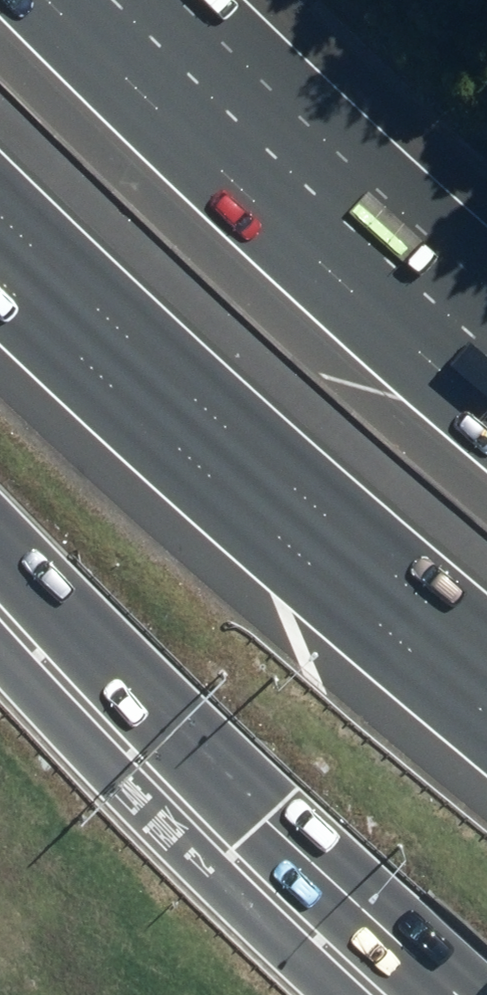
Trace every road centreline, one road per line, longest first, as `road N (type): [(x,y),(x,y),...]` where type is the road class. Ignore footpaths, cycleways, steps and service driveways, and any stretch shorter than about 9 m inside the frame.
road 1 (motorway): [(486,647),(368,550),(0,209)]
road 2 (motorway): [(427,994),(183,766),(0,565)]
road 3 (motorway): [(60,0),(329,263),(486,399)]

